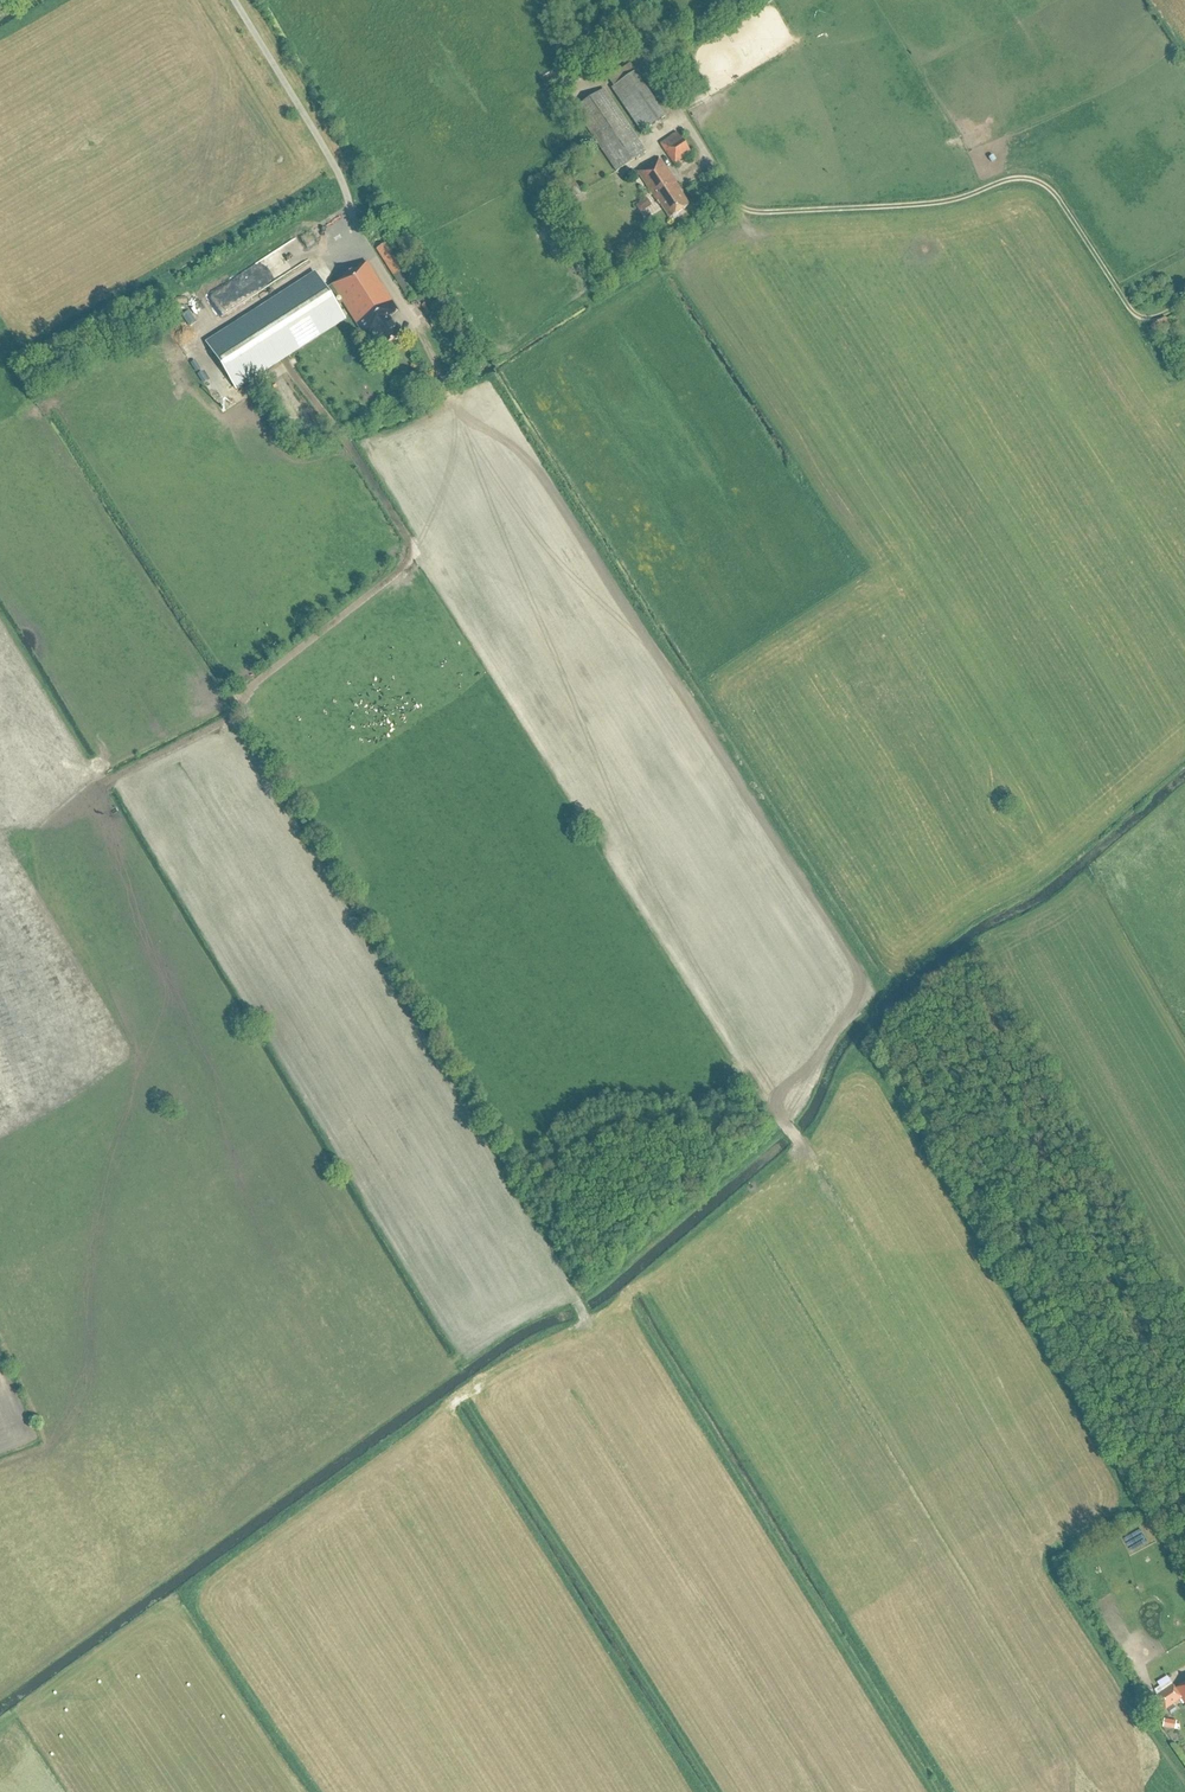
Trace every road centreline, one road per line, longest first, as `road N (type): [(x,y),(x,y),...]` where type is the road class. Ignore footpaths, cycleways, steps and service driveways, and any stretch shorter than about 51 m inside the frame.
road 1 (track): [(290,373),(342,435),(417,556),(249,688),(229,721),(99,786)]

